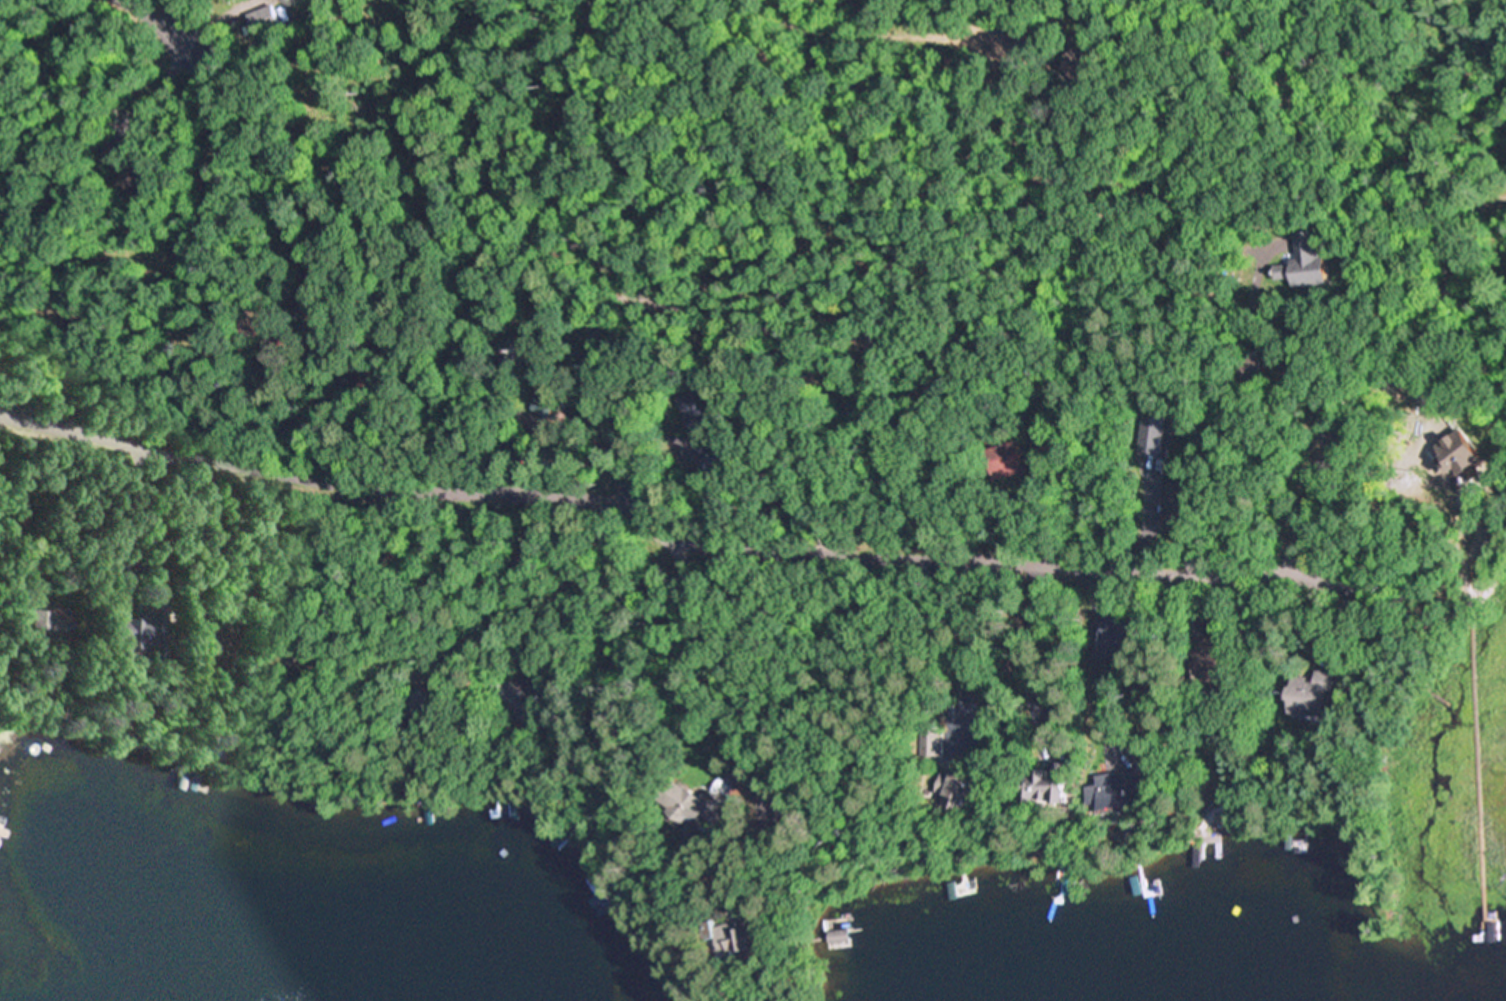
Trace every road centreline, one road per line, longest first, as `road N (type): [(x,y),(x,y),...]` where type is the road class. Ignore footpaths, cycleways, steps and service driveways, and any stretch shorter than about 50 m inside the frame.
road 1 (residential): [(0,423),(363,494),(583,501),(726,555),(1052,563),(1157,578),(1367,584)]
road 2 (residential): [(1284,578),(1327,461),(1434,347),(1465,233),(1505,207)]
road 3 (residential): [(580,269),(622,422),(557,500)]

